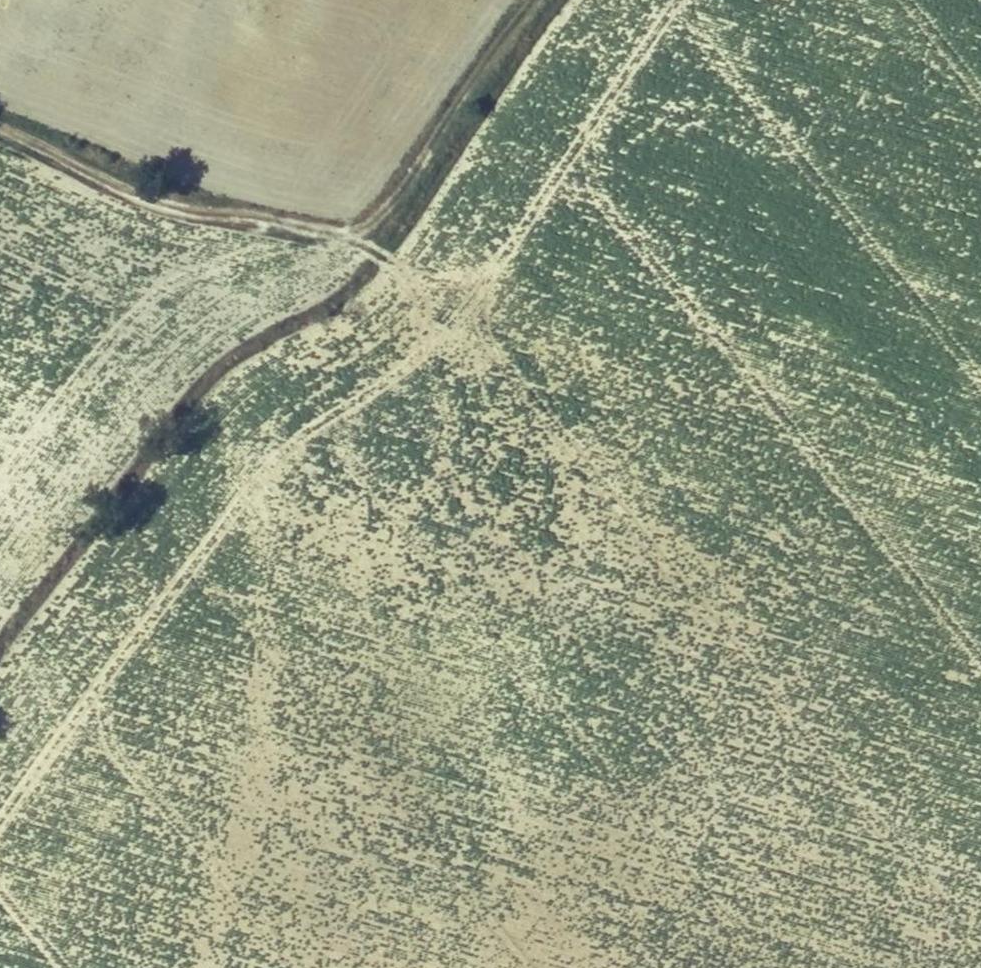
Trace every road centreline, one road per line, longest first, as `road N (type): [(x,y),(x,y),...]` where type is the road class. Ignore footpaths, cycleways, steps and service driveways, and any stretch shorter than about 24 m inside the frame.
road 1 (track): [(0,145),(285,221),(395,213),(542,0)]

